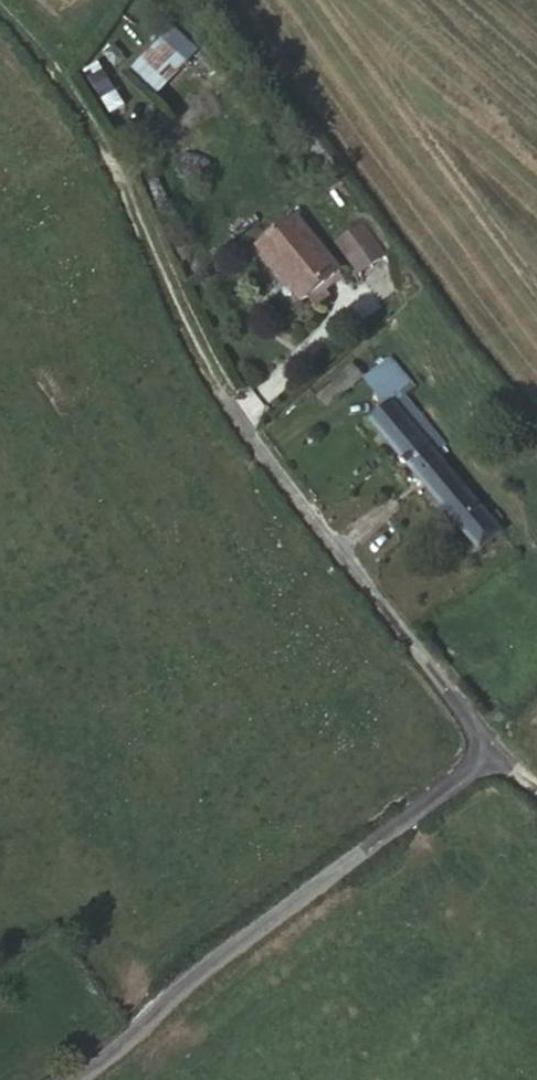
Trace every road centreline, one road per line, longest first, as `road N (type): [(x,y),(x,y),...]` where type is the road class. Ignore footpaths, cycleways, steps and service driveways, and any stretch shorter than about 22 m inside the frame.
road 1 (unclassified): [(71,1079),(235,940),(471,762),(479,743)]
road 2 (residential): [(479,743),(473,723),(206,377)]
road 3 (track): [(0,7),(98,132),(206,377)]

